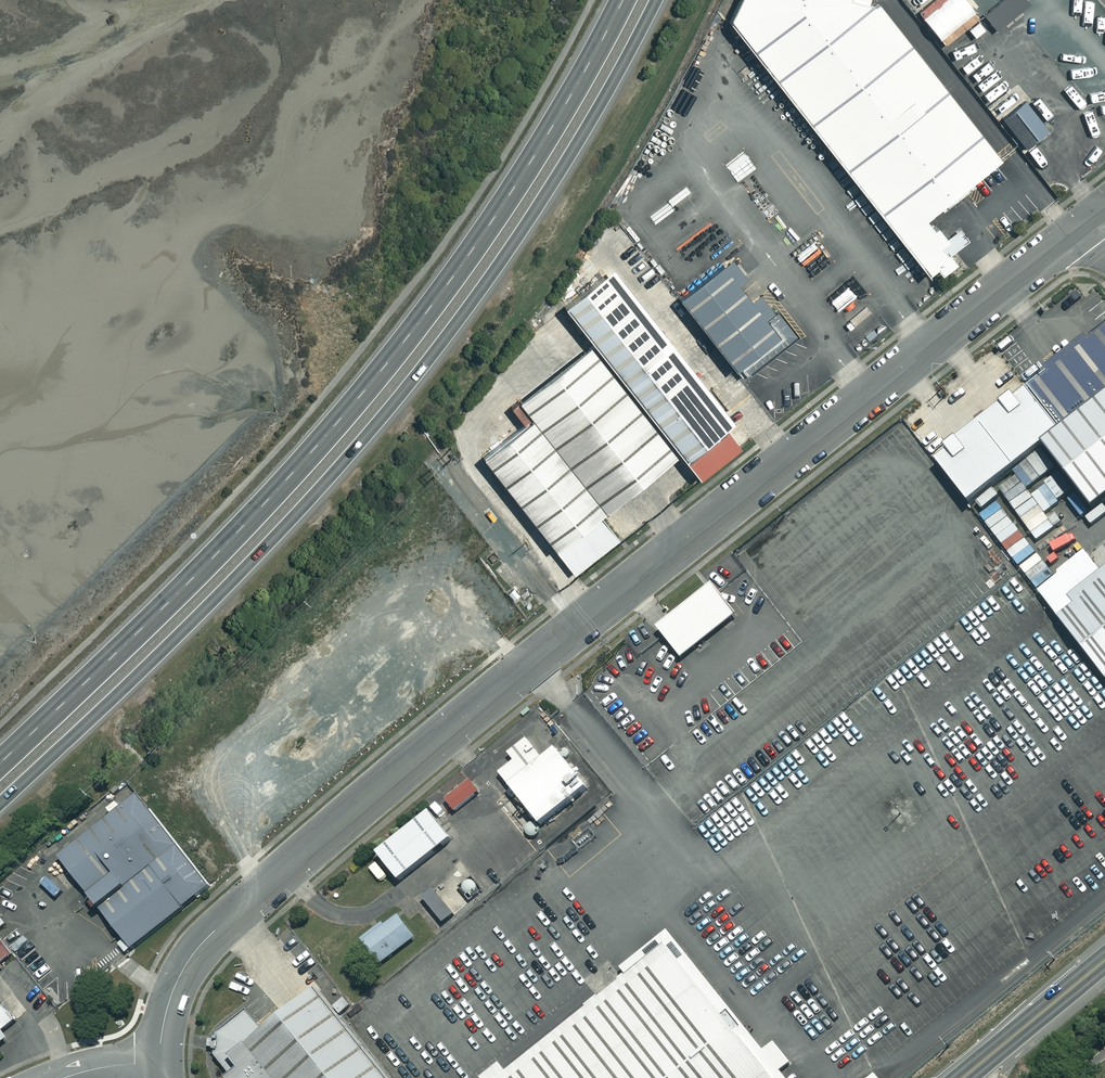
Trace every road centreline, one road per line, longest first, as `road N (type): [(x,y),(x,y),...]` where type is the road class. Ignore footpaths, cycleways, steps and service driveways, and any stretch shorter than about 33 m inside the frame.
road 1 (unclassified): [(158,1061),(185,966),(231,915),(1090,218)]
road 2 (trunk): [(654,0),(525,223),(411,382),(185,629),(0,802)]
road 3 (trunk): [(0,763),(181,589),(354,403),(523,169),(619,0)]
road 4 (secondary): [(1104,960),(963,1077)]

